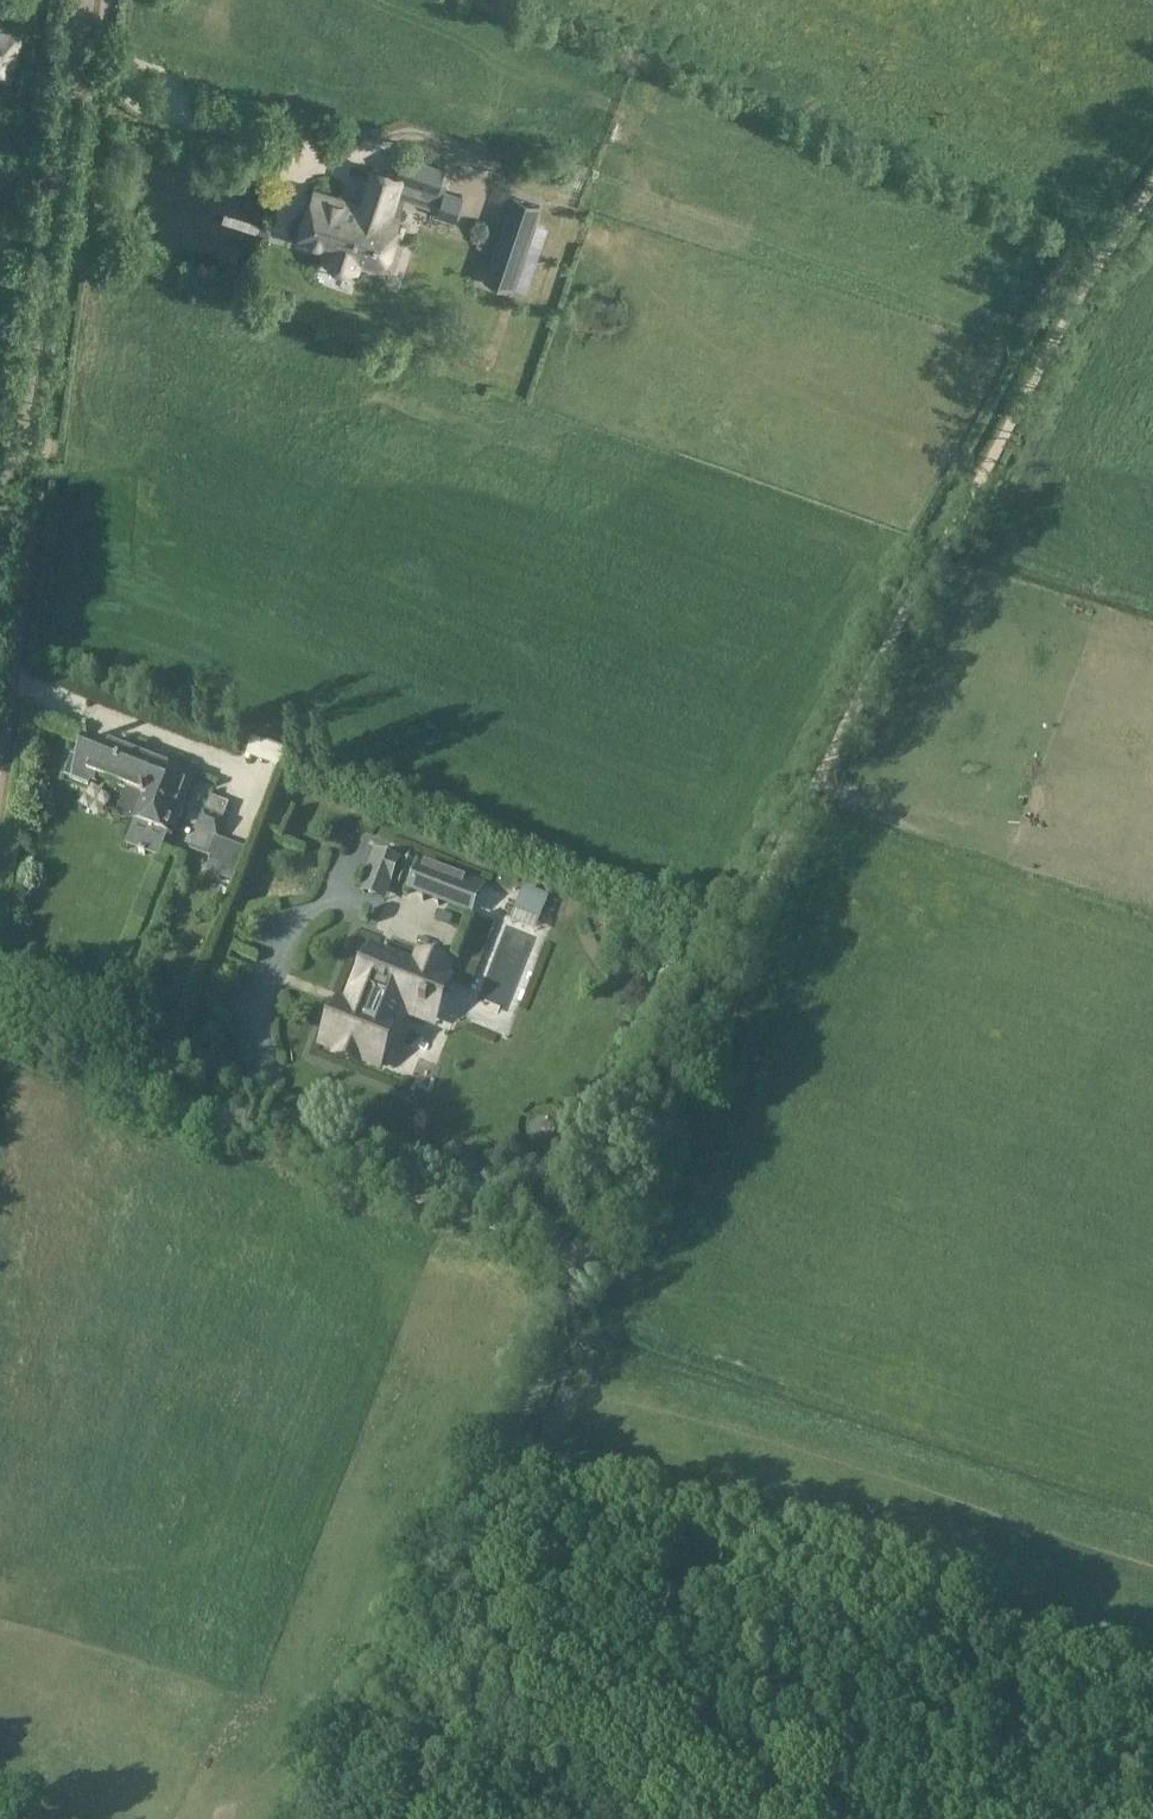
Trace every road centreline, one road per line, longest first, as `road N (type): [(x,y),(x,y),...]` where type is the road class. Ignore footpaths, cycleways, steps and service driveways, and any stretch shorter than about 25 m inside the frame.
road 1 (track): [(1152,195),(988,468),(580,1259)]
road 2 (track): [(580,1259),(0,1029)]
road 3 (residential): [(0,590),(80,0)]
road 4 (track): [(580,1259),(504,1467)]

